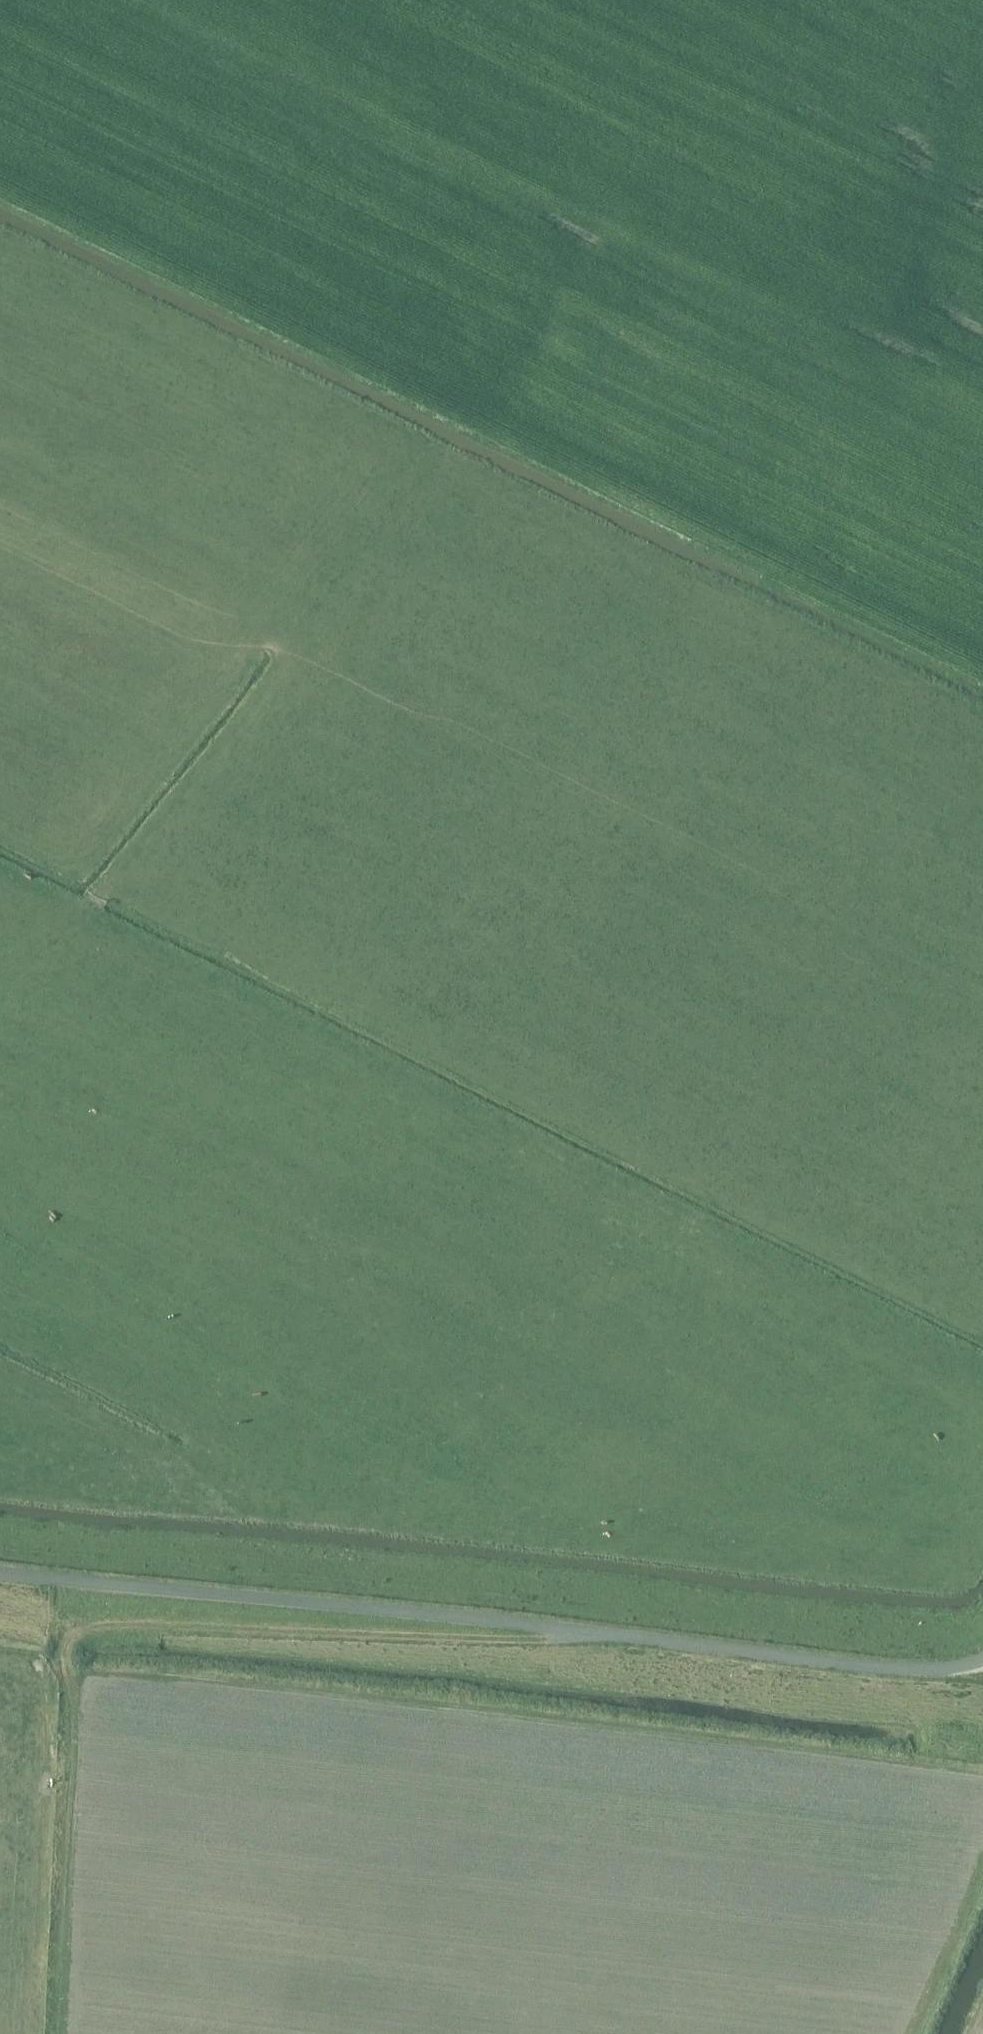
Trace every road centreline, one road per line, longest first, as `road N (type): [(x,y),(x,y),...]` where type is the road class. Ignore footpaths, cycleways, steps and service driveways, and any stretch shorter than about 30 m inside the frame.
road 1 (unclassified): [(0,1575),(902,1670),(982,1661)]
road 2 (track): [(34,1689),(69,1632),(535,1646),(589,1634)]

